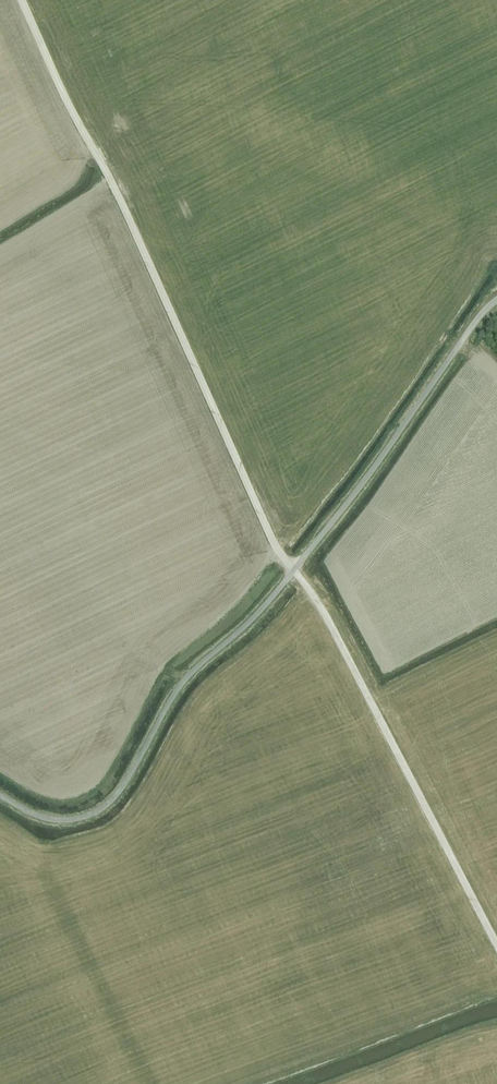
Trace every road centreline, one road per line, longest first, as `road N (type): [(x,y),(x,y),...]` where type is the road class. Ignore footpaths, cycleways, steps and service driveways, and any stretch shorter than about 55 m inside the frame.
road 1 (track): [(21,0),(271,538),(319,602),(496,945)]
road 2 (unclassified): [(0,795),(56,820),(108,802),(174,694),(284,582),(496,299)]

